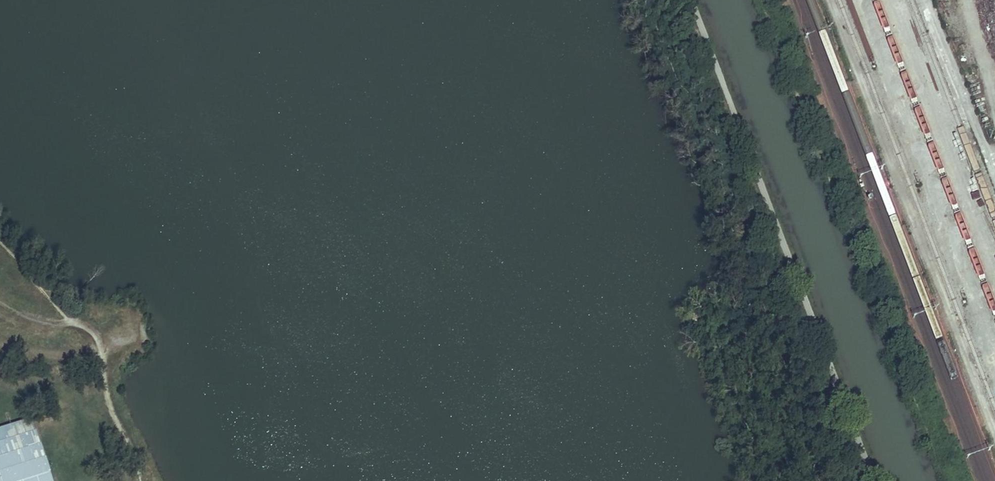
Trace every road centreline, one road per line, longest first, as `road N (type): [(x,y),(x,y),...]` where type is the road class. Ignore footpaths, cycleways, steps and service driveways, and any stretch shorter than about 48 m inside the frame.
road 1 (track): [(951,480),(765,0)]
road 2 (track): [(0,303),(96,334),(106,392),(139,480)]

